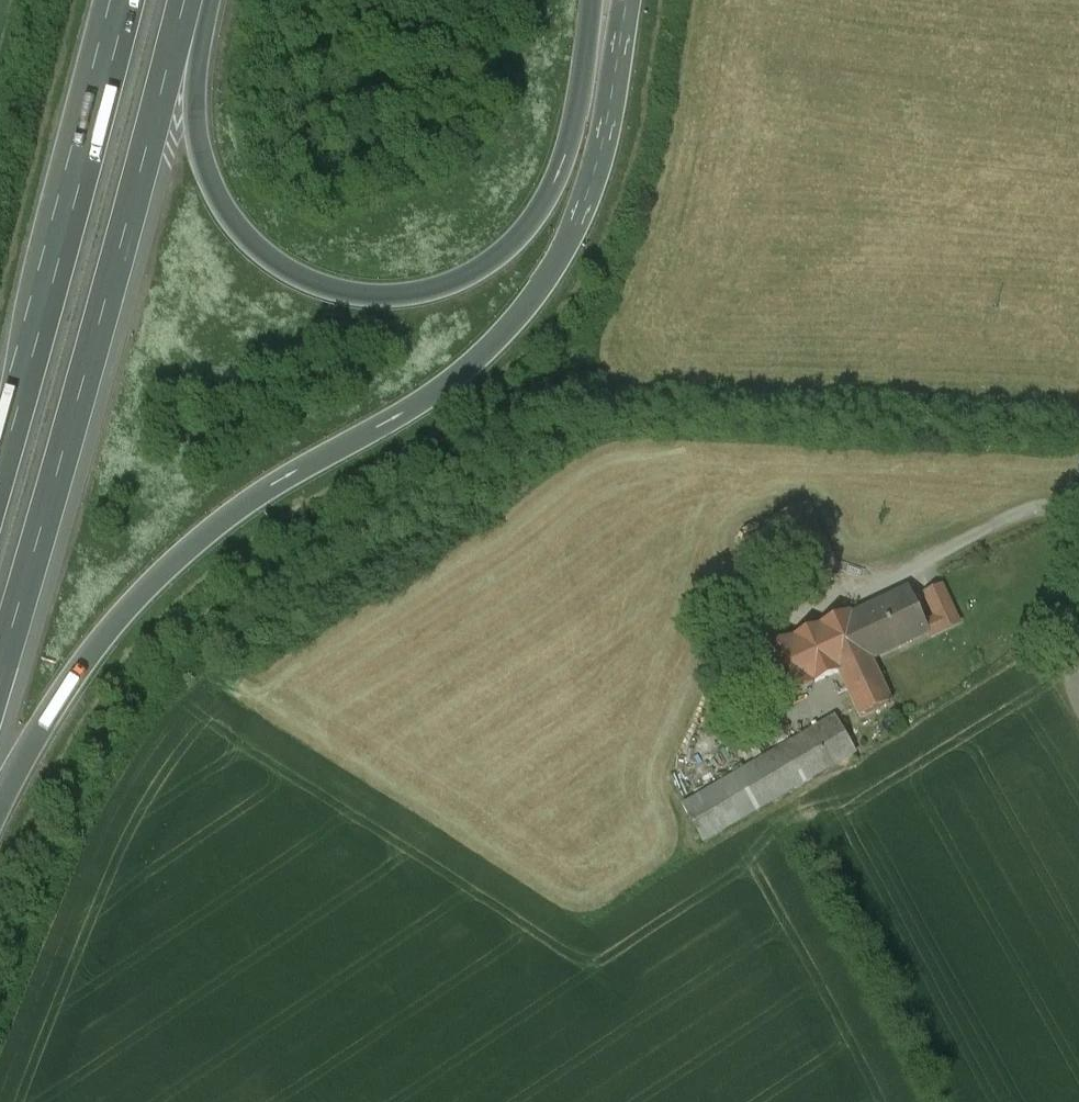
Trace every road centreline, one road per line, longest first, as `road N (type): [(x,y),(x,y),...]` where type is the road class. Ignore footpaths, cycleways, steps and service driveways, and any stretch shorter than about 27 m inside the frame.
road 1 (motorway): [(0,811),(63,697),(117,620),(172,563),(317,461),(451,385),(553,274),(595,175),(628,0)]
road 2 (motorway): [(594,0),(566,160),(529,227),(472,275),(435,287),(352,291),(271,257),(247,236),(211,172),(198,112),(218,0)]
road 3 (motorway): [(0,676),(76,432),(189,0)]
road 4 (motorway): [(129,0),(0,481)]

